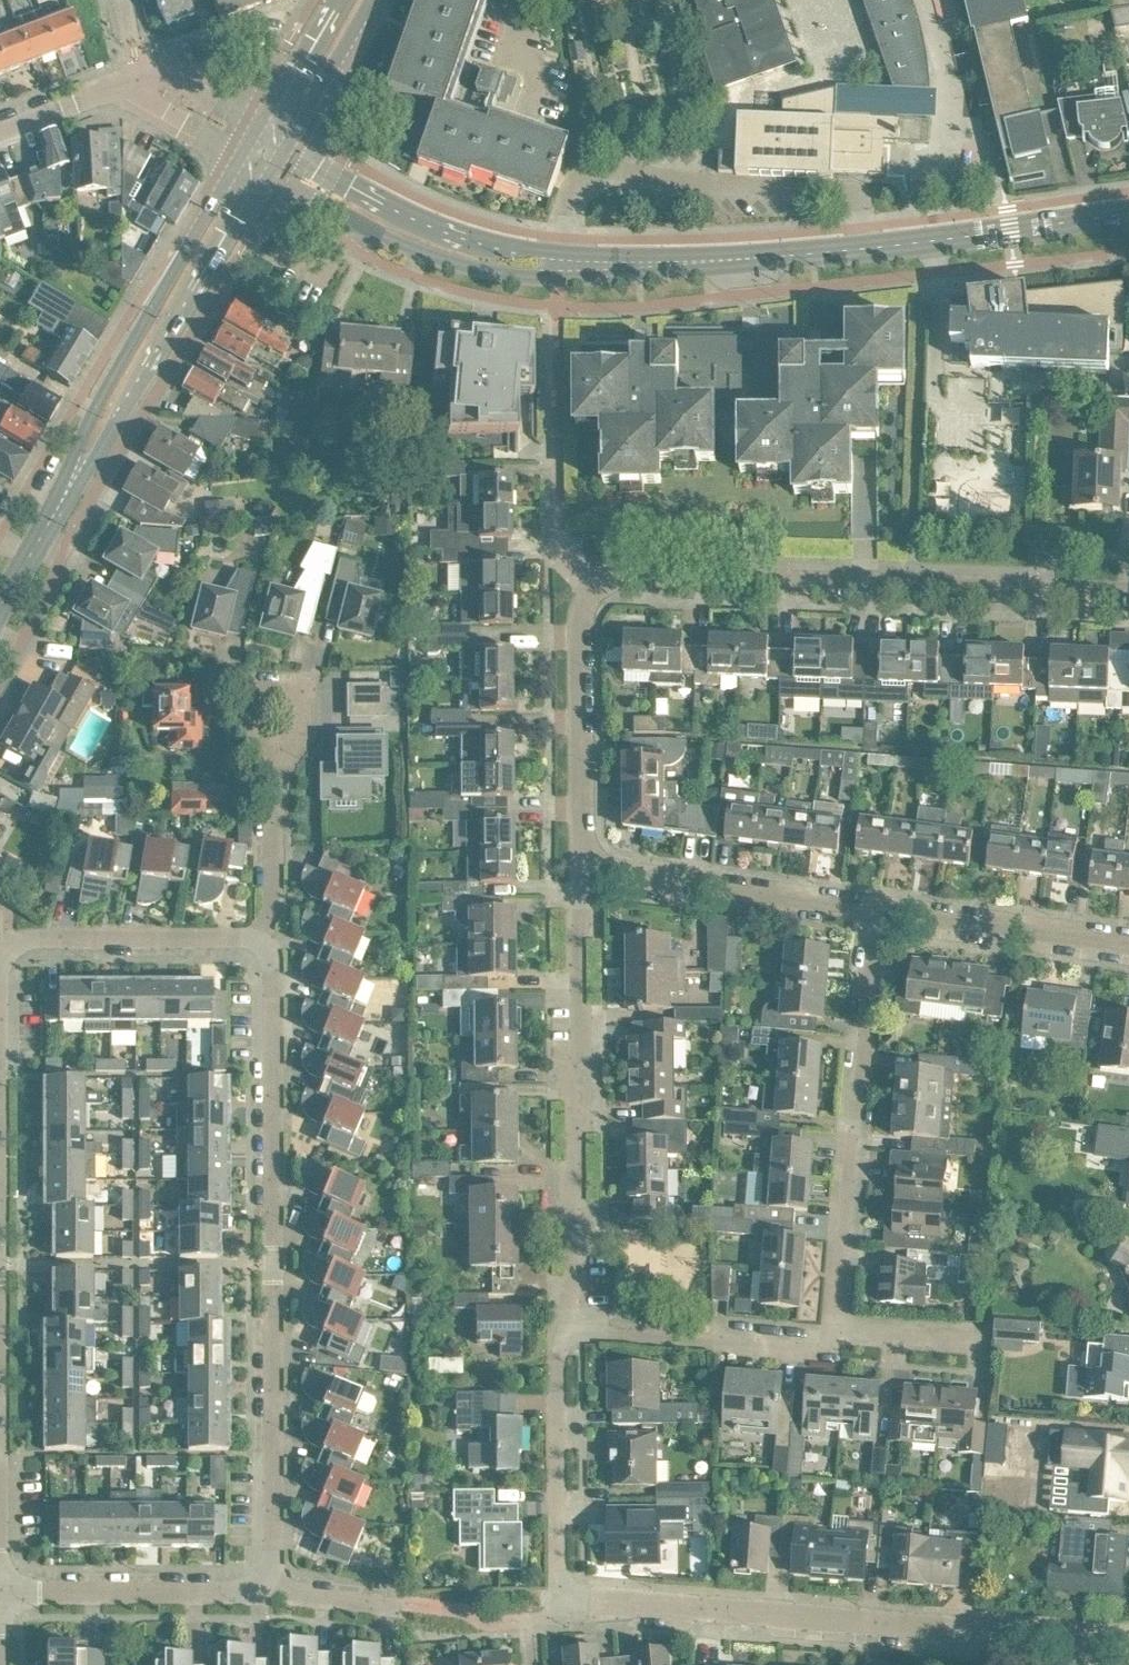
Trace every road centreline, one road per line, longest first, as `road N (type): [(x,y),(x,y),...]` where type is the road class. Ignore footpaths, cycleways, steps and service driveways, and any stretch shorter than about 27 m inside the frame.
road 1 (residential): [(255,938),(272,959),(274,1595)]
road 2 (residential): [(1128,1647),(650,1604),(559,1613)]
road 3 (residential): [(1128,593),(628,576),(594,582)]
road 4 (residential): [(558,1325),(573,1275),(579,870)]
road 5 (unclassified): [(562,266),(577,181),(594,169),(861,198),(869,250)]
road 6 (residential): [(828,1333),(868,913)]
road 7 (tertiary): [(240,161),(90,422),(57,513)]
road 8 (tertiary): [(57,513),(263,174)]
road 9 (tertiary): [(263,174),(407,247),(470,267),(527,276),(562,266)]
road 10 (tertiary): [(562,266),(536,250),(423,221),(280,146)]
road 11 (tertiary): [(562,266),(869,250)]
road 12 (residential): [(579,870),(578,607),(594,582)]
road 13 (residential): [(868,913),(579,870)]
road 14 (residential): [(559,1613),(558,1325)]
road 15 (residential): [(274,1595),(1,1593)]
road 16 (residential): [(828,1333),(558,1325)]
road 17 (residential): [(0,967),(16,945),(38,936),(255,938)]
road 18 (residential): [(1128,949),(868,913)]
road 19 (tertiary): [(869,250),(1128,215)]
road 20 (residential): [(255,938),(273,913),(274,745)]
road 21 (residential): [(1,1593),(0,1411)]
road 22 (tertiary): [(280,146),(367,0)]
road 23 (residential): [(274,745),(258,741),(245,720),(251,699),(269,688),(289,692),(302,709),(300,730),(283,745)]
road 24 (residential): [(594,582),(557,554),(557,434)]
road 25 (residential): [(985,1341),(828,1333)]
road 26 (tertiary): [(339,0),(256,133)]
road 27 (unclassified): [(256,133),(173,81),(134,86)]
road 28 (residential): [(405,1604),(274,1595)]
road 29 (unclassified): [(134,86),(240,161)]

